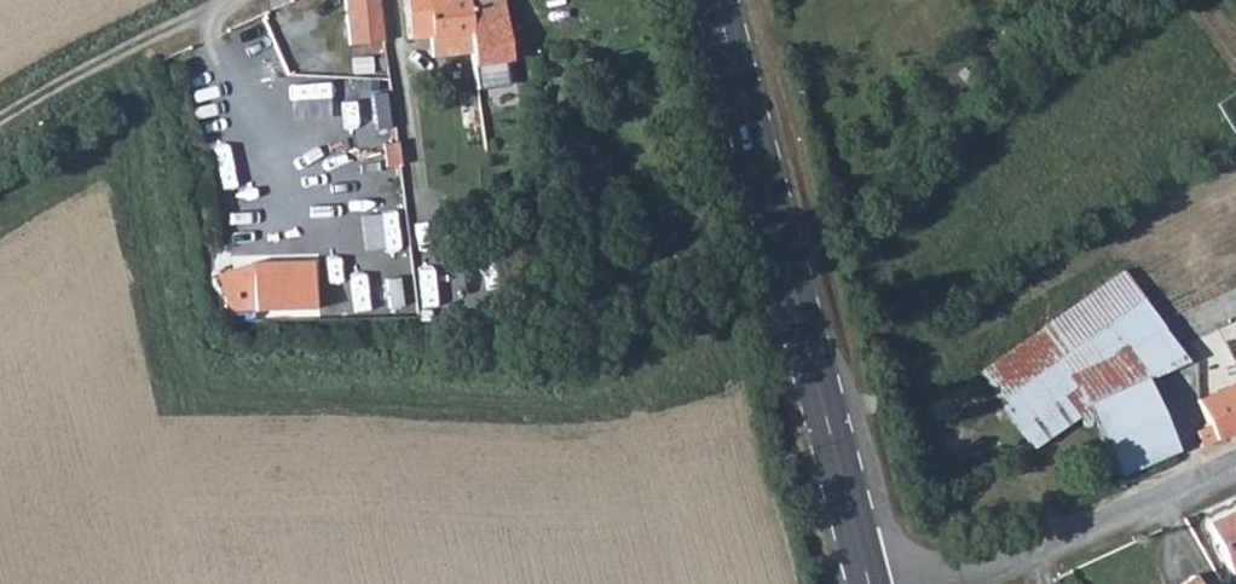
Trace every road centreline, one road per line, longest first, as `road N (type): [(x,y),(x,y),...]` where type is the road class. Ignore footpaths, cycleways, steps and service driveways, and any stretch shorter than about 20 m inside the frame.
road 1 (primary): [(712,0),(868,583)]
road 2 (unclassified): [(1235,459),(937,583)]
road 3 (track): [(0,122),(233,0)]

